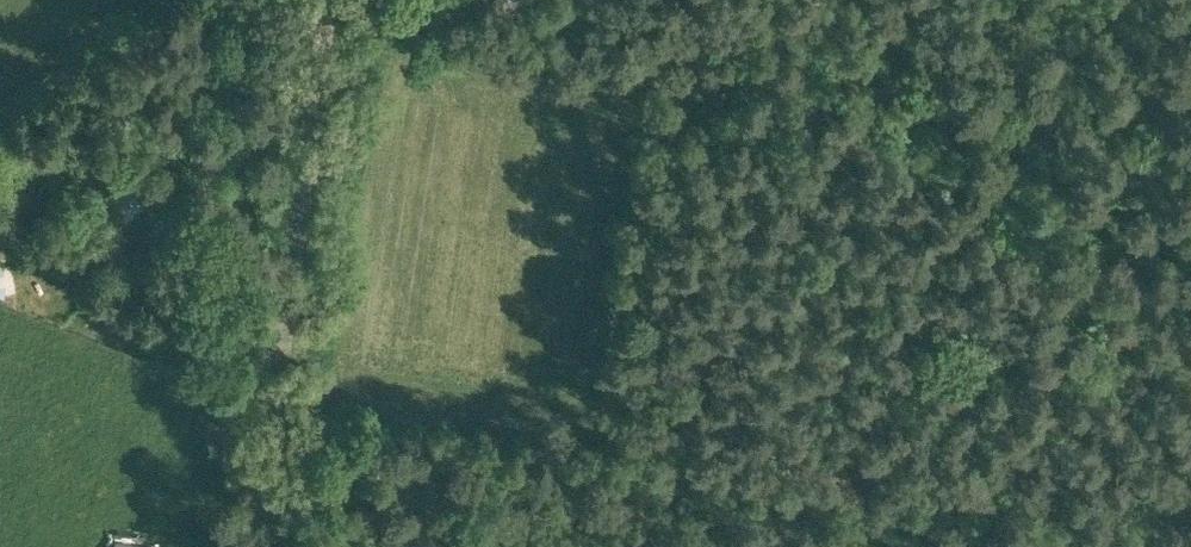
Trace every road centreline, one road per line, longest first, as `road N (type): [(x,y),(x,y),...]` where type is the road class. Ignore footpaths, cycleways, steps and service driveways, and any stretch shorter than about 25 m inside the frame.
road 1 (tertiary): [(252,546),(333,0)]

